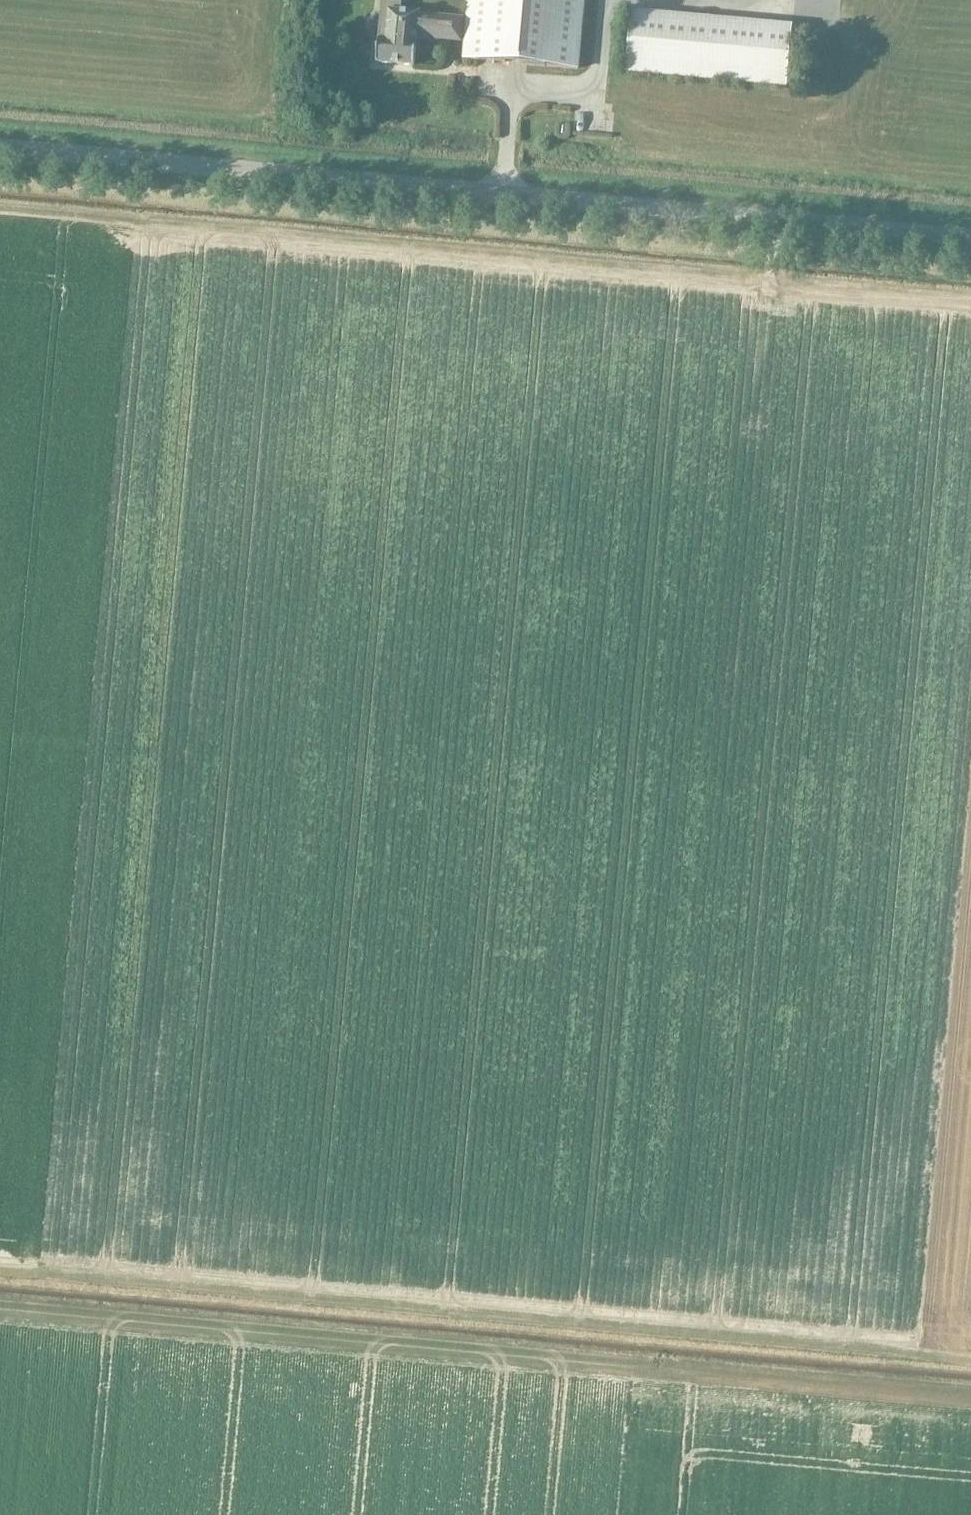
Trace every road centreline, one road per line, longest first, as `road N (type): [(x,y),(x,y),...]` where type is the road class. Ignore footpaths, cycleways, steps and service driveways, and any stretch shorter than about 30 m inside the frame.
road 1 (unclassified): [(970,243),(0,152)]

